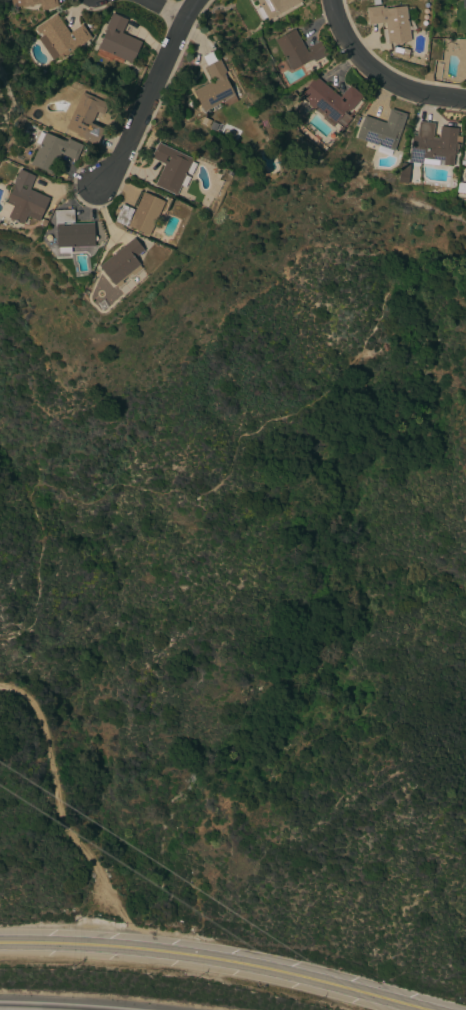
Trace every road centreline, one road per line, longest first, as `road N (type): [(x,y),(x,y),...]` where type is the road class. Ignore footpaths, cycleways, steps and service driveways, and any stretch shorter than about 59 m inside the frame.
road 1 (primary): [(0,942),(197,956),(421,1009)]
road 2 (residential): [(96,184),(115,169),(203,0)]
road 3 (residential): [(465,99),(422,95),(382,79),(353,52),(332,0)]

